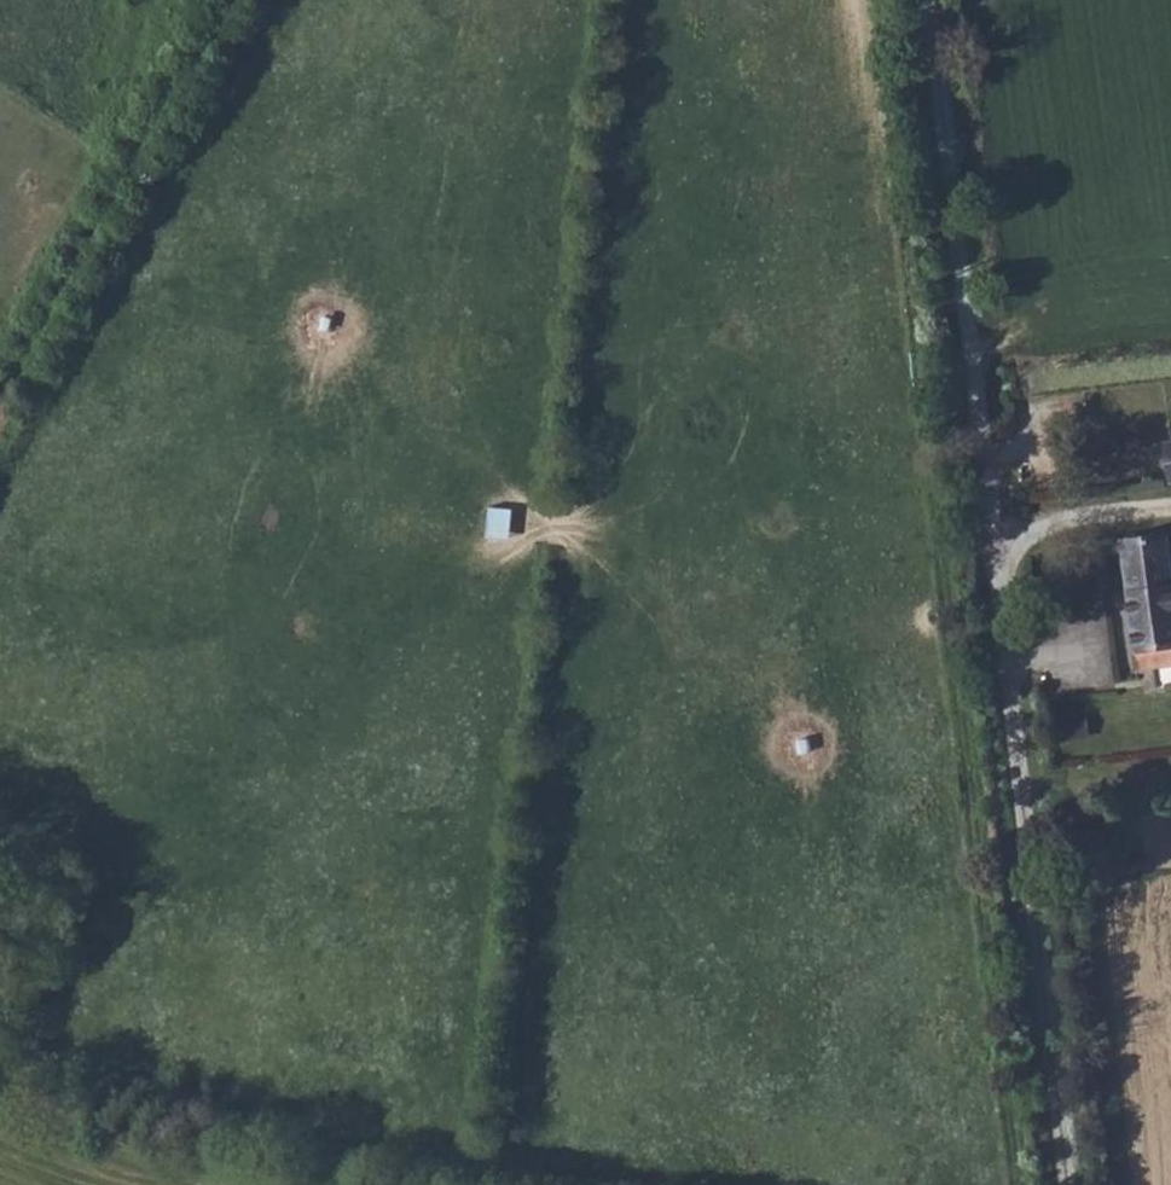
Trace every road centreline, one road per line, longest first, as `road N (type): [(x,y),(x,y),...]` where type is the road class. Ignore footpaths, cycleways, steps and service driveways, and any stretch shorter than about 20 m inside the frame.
road 1 (residential): [(996,541),(1072,1184)]
road 2 (track): [(933,0),(996,541)]

